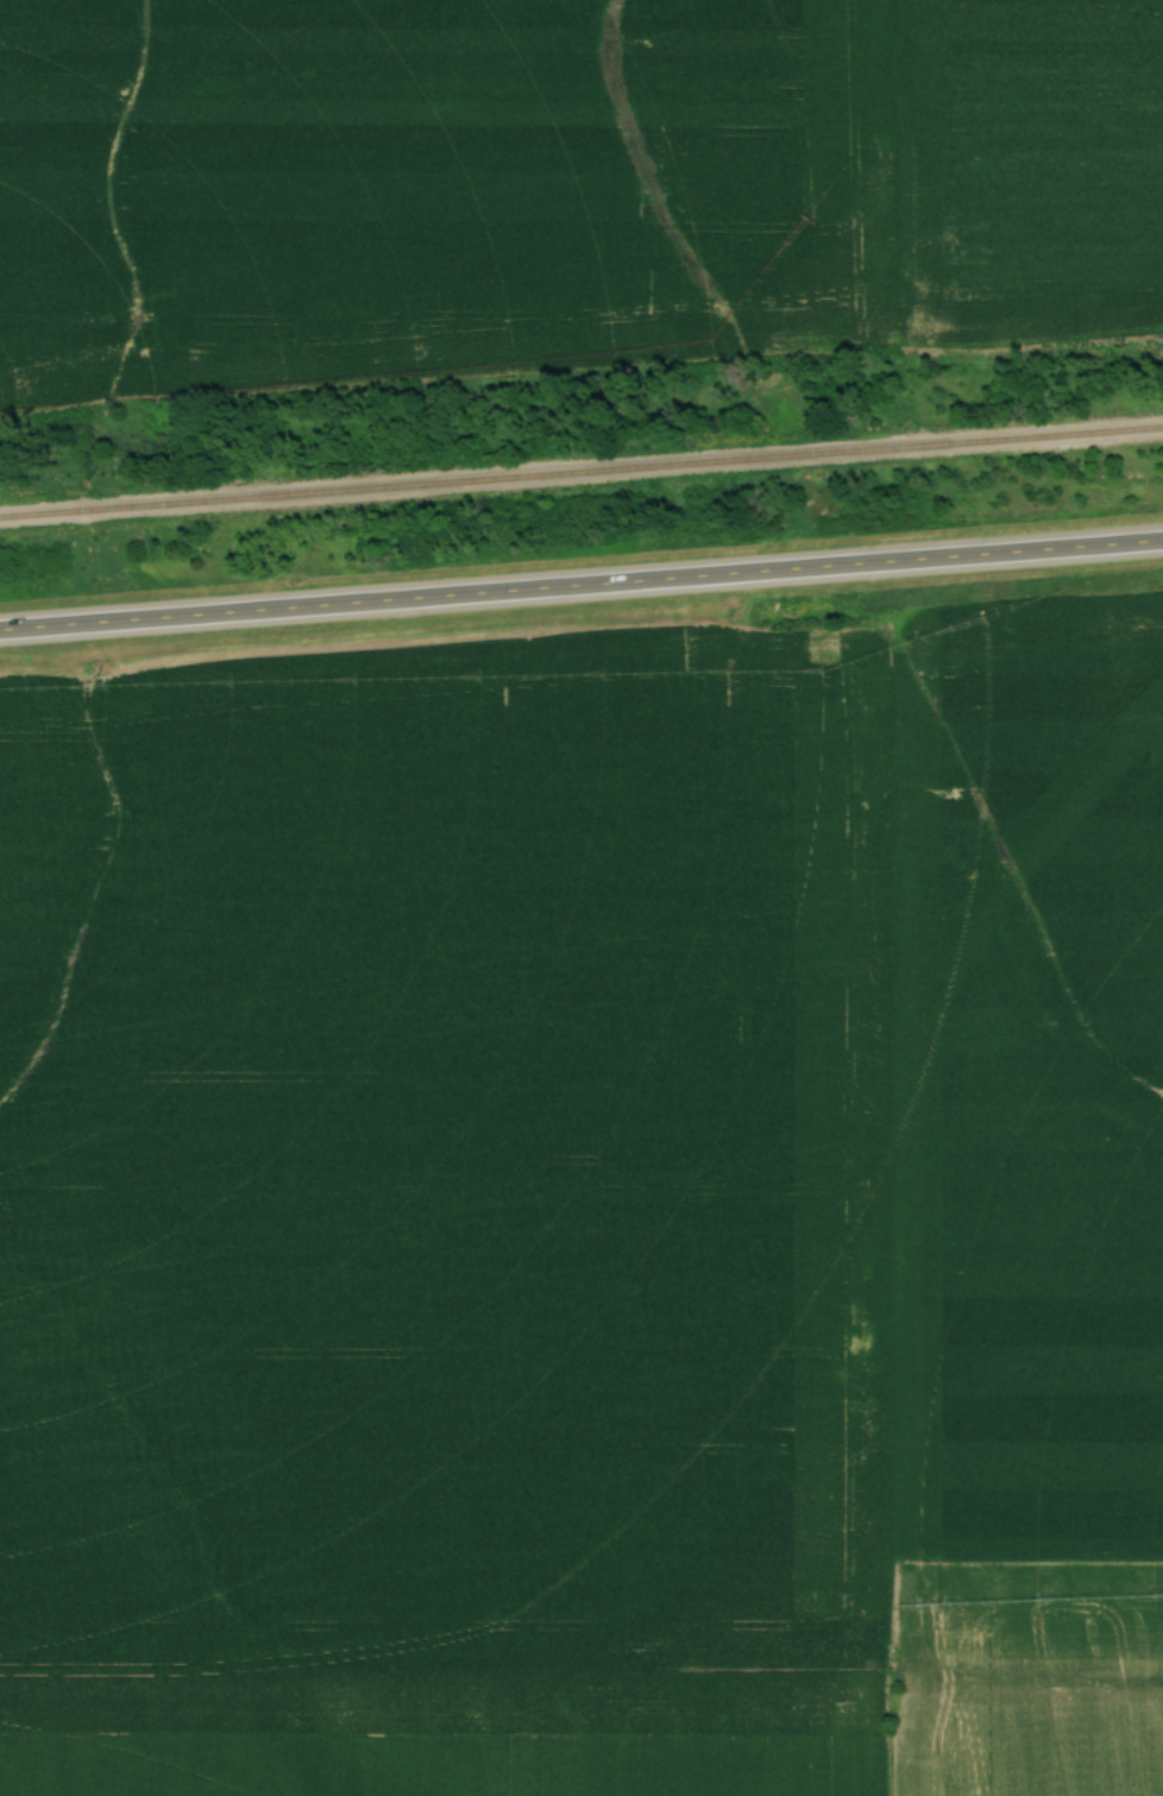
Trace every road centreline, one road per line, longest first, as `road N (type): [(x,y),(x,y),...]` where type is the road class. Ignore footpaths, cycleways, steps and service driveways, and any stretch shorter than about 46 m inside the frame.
road 1 (primary): [(0,632),(1162,545)]

